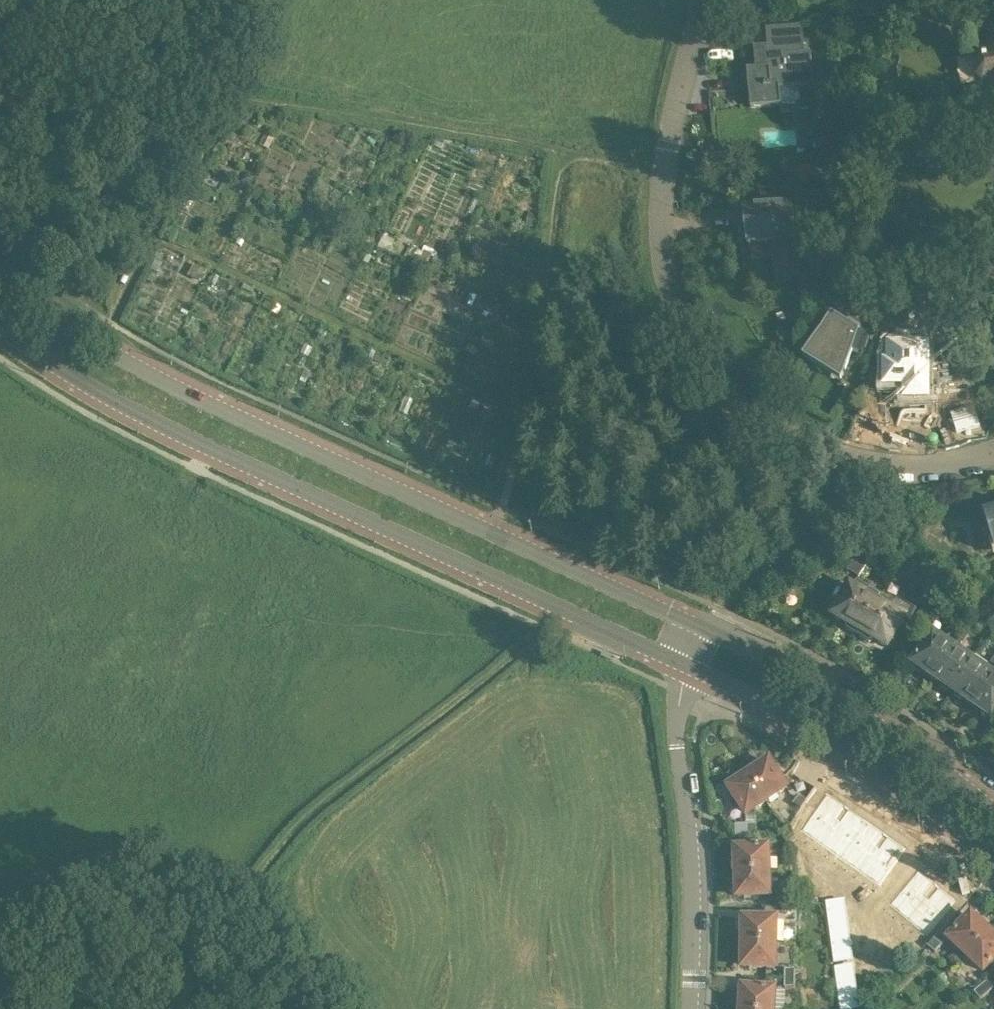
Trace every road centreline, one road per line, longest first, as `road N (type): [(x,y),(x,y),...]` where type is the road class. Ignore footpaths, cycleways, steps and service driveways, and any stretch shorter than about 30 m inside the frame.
road 1 (tertiary): [(695,621),(149,374),(0,279)]
road 2 (tertiary): [(0,332),(197,446),(683,668)]
road 3 (residential): [(993,454),(926,467),(831,453),(756,418),(696,358),(670,294),(662,222),(675,111),(704,0)]
road 4 (track): [(230,912),(299,827),(494,673),(554,609)]
road 5 (track): [(493,529),(535,361),(562,148)]
road 6 (track): [(0,975),(99,919),(151,906),(203,906),(251,928),(317,1008)]
road 7 (tertiary): [(683,668),(847,755),(993,866)]
road 8 (tertiary): [(993,804),(835,692),(695,621)]
road 9 (residential): [(689,1008),(692,871),(677,744),(683,668)]

